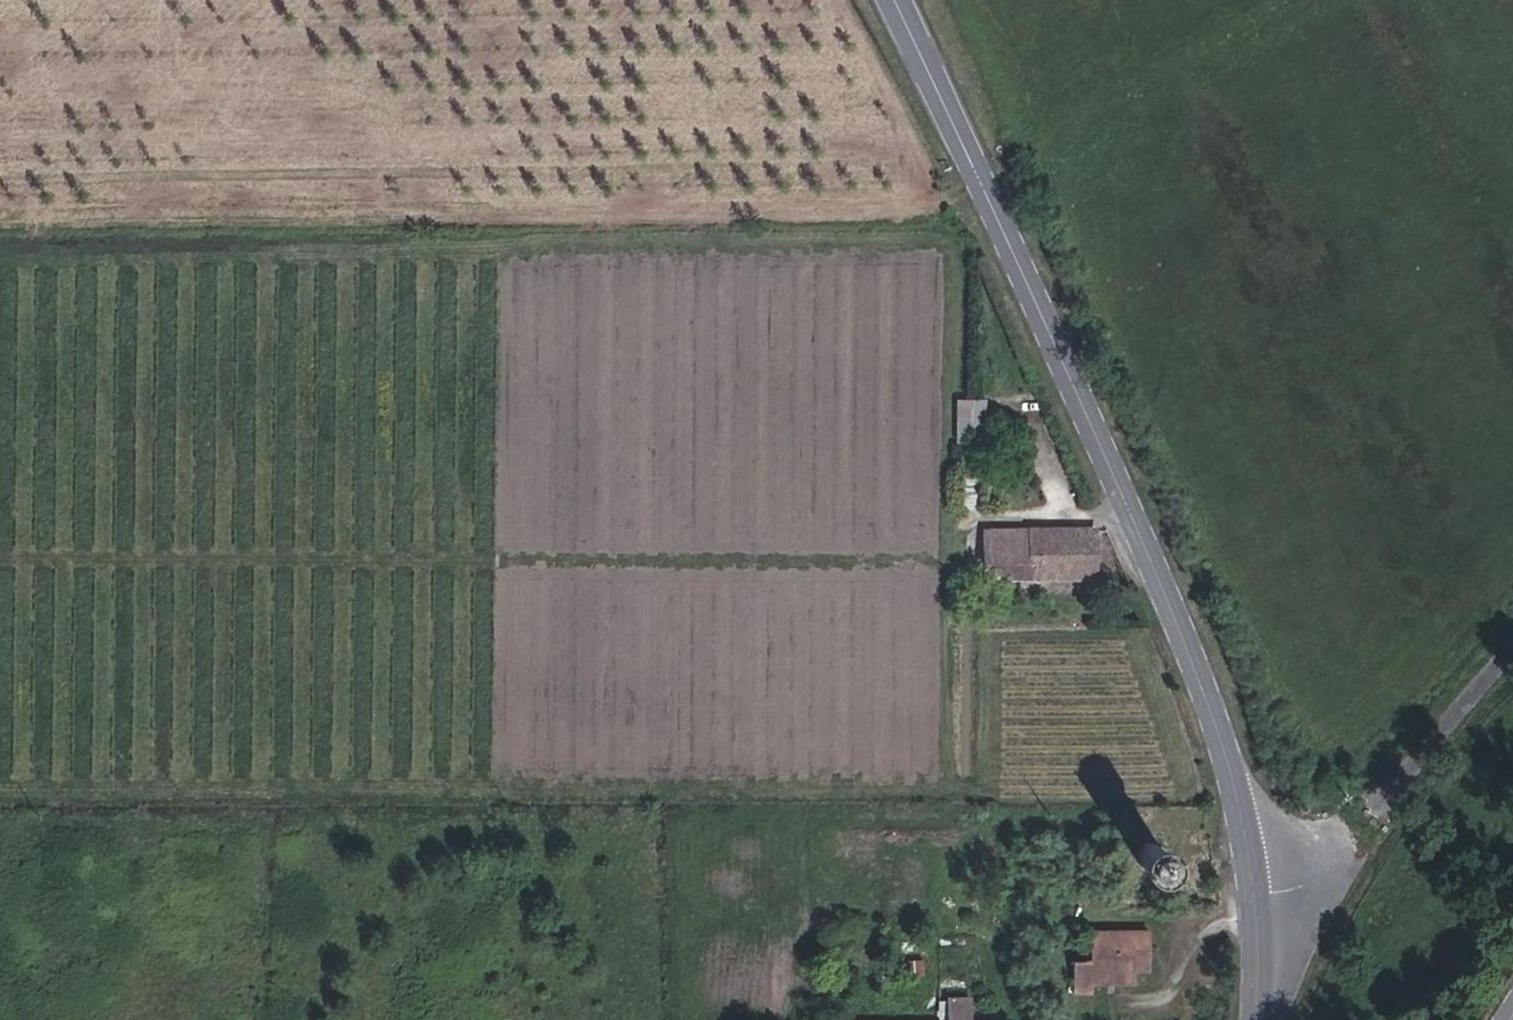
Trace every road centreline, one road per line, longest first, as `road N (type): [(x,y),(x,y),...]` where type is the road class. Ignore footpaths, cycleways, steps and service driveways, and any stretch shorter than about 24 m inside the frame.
road 1 (tertiary): [(896,0),(1228,734),(1264,898),(1263,1019)]

